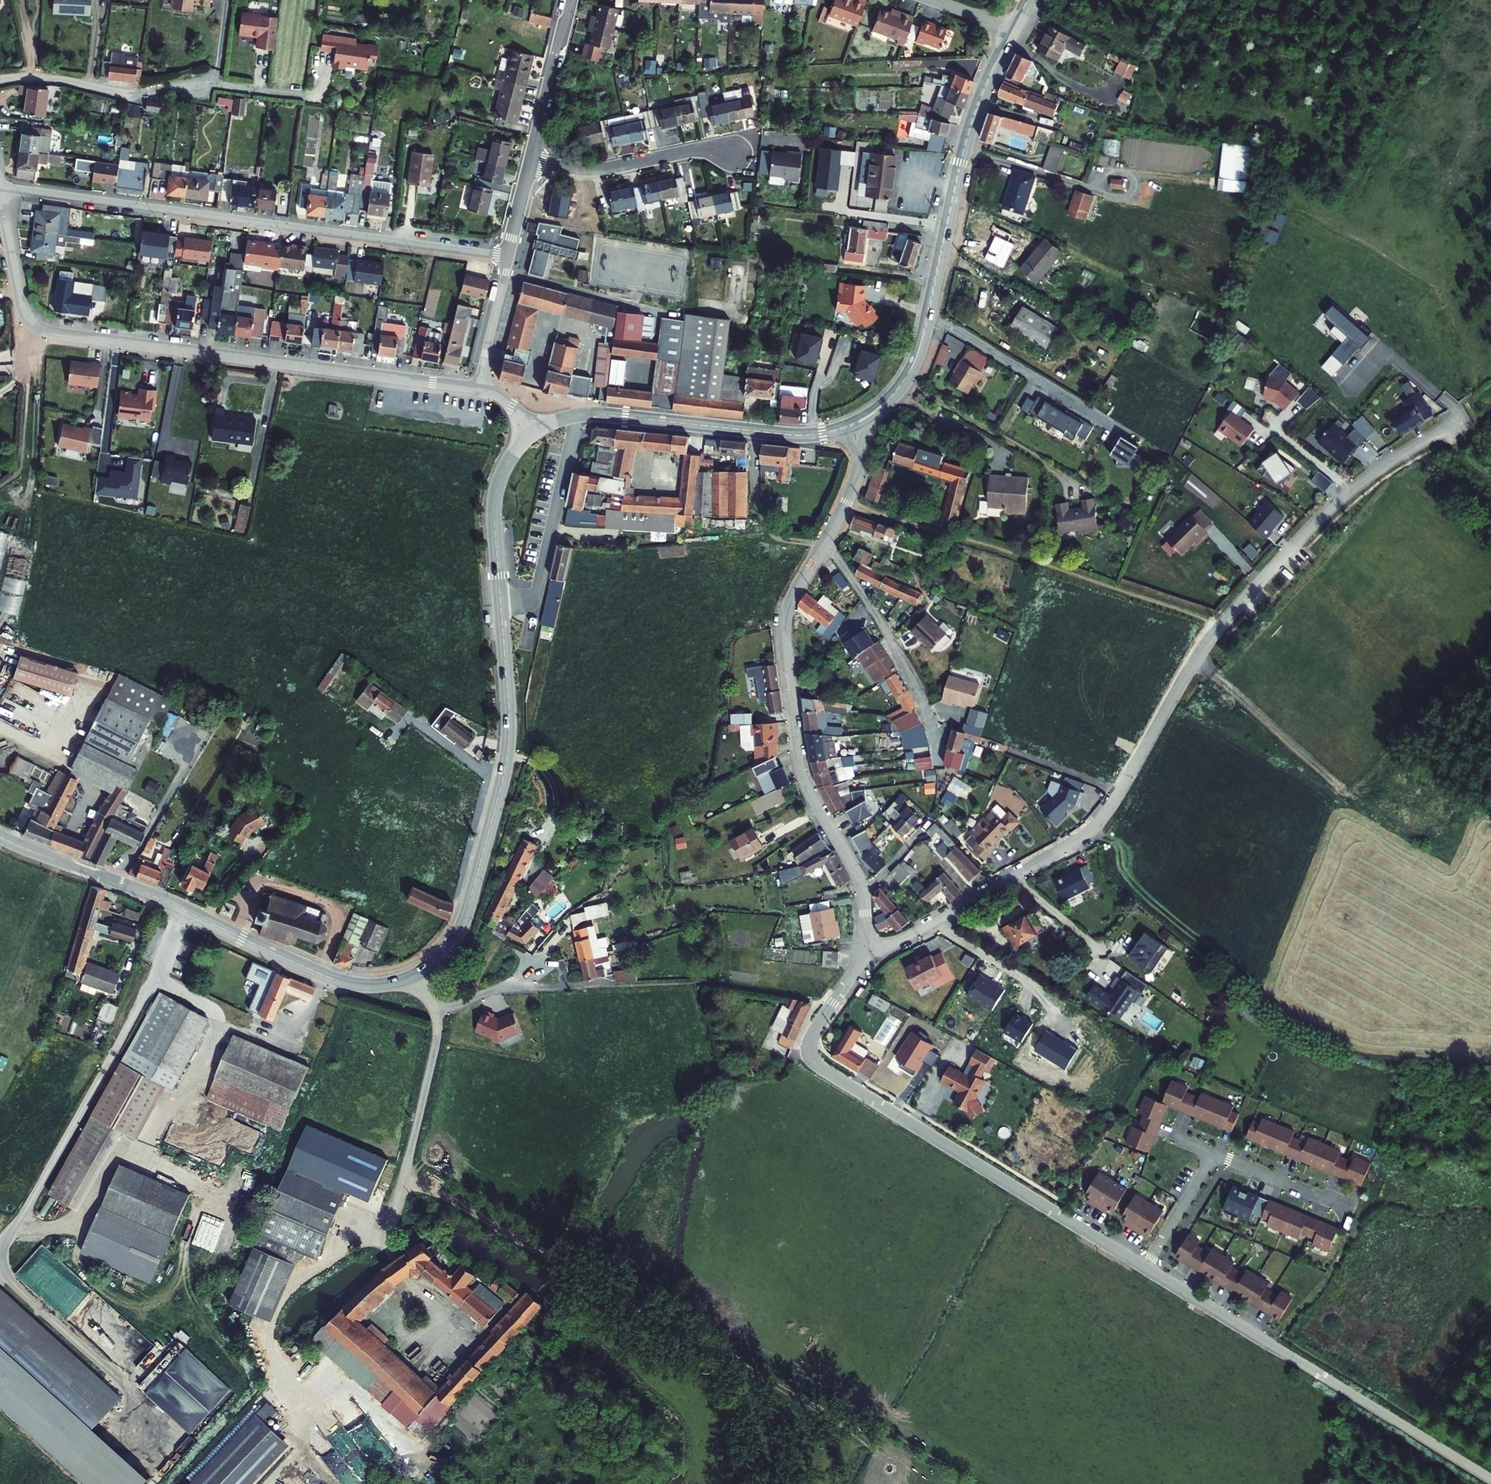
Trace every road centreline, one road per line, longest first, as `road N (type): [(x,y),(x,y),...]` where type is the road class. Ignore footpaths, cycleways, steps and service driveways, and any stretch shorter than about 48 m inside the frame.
road 1 (tertiary): [(0,837),(340,981),(390,984),(432,965),(464,920),(505,768),(509,713),(494,511),(506,466),(536,430)]
road 2 (unclassified): [(868,953),(1090,831),(1190,669),(1252,588),(1342,496),(1462,417)]
road 3 (unclassified): [(1146,1269),(813,1060),(811,1036),(868,953)]
road 4 (residential): [(0,187),(508,257)]
road 5 (residential): [(28,320),(58,334),(479,388)]
road 6 (tertiary): [(851,425),(886,402),(915,361),(968,133),(1014,29)]
road 7 (residential): [(824,544),(791,601),(784,637),(803,781),(858,881),(868,953)]
road 8 (unclassified): [(1490,1481),(1146,1269)]
road 9 (residential): [(824,544),(883,626),(939,755)]
road 10 (tertiary): [(536,430),(599,414),(757,432)]
road 11 (residential): [(0,80),(137,93),(214,83)]
road 12 (residential): [(532,158),(595,169),(696,150),(731,153)]
road 13 (residential): [(571,0),(532,158)]
road 14 (residential): [(757,432),(756,481),(771,531),(824,544)]
road 15 (residential): [(1217,1154),(1348,1208)]
road 16 (residential): [(1146,1269),(1217,1154)]
road 17 (residential): [(508,257),(479,388)]
road 18 (residential): [(851,425),(858,467),(824,544)]
road 19 (residential): [(0,199),(28,320)]

